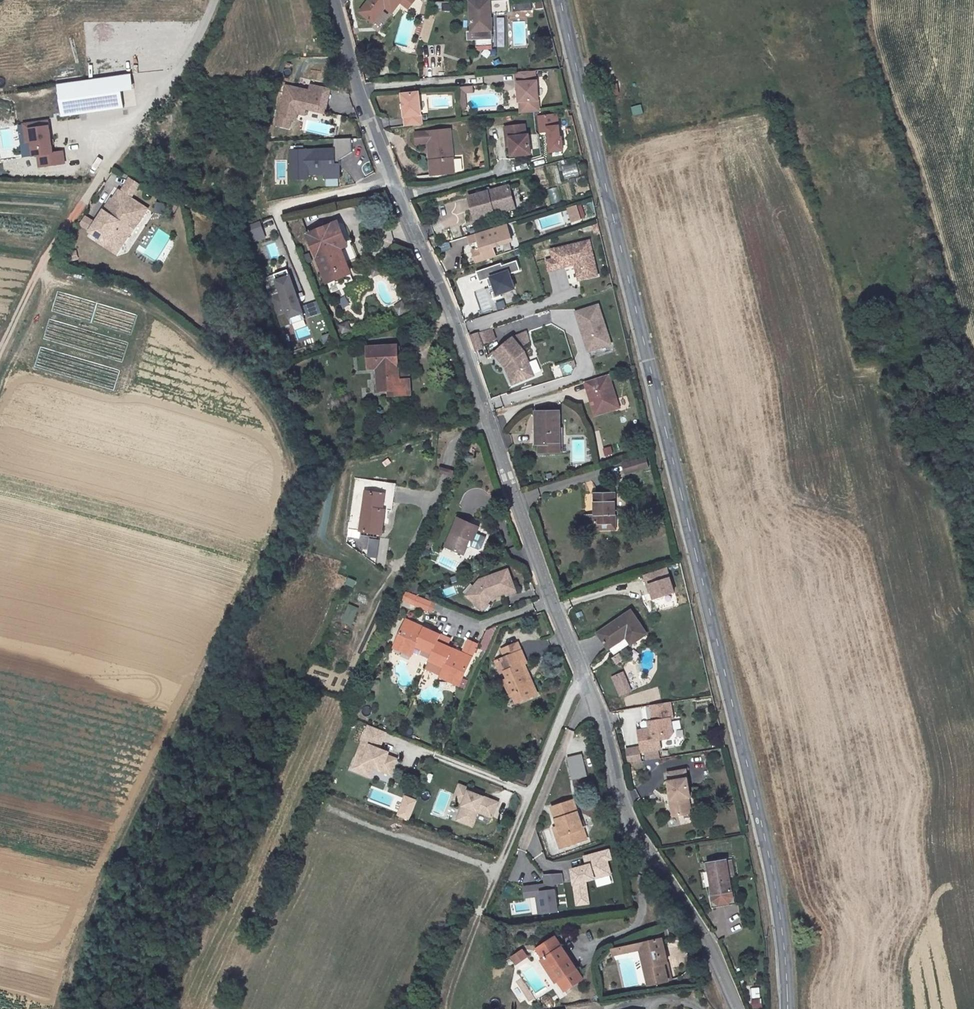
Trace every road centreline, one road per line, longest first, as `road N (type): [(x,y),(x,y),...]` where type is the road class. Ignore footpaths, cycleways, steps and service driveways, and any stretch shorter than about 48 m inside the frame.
road 1 (residential): [(335,0),(360,98),(608,732),(630,815),(724,945),(743,1008)]
road 2 (secondary): [(786,1008),(772,874),(561,0)]
road 3 (track): [(0,360),(62,235),(136,127)]

